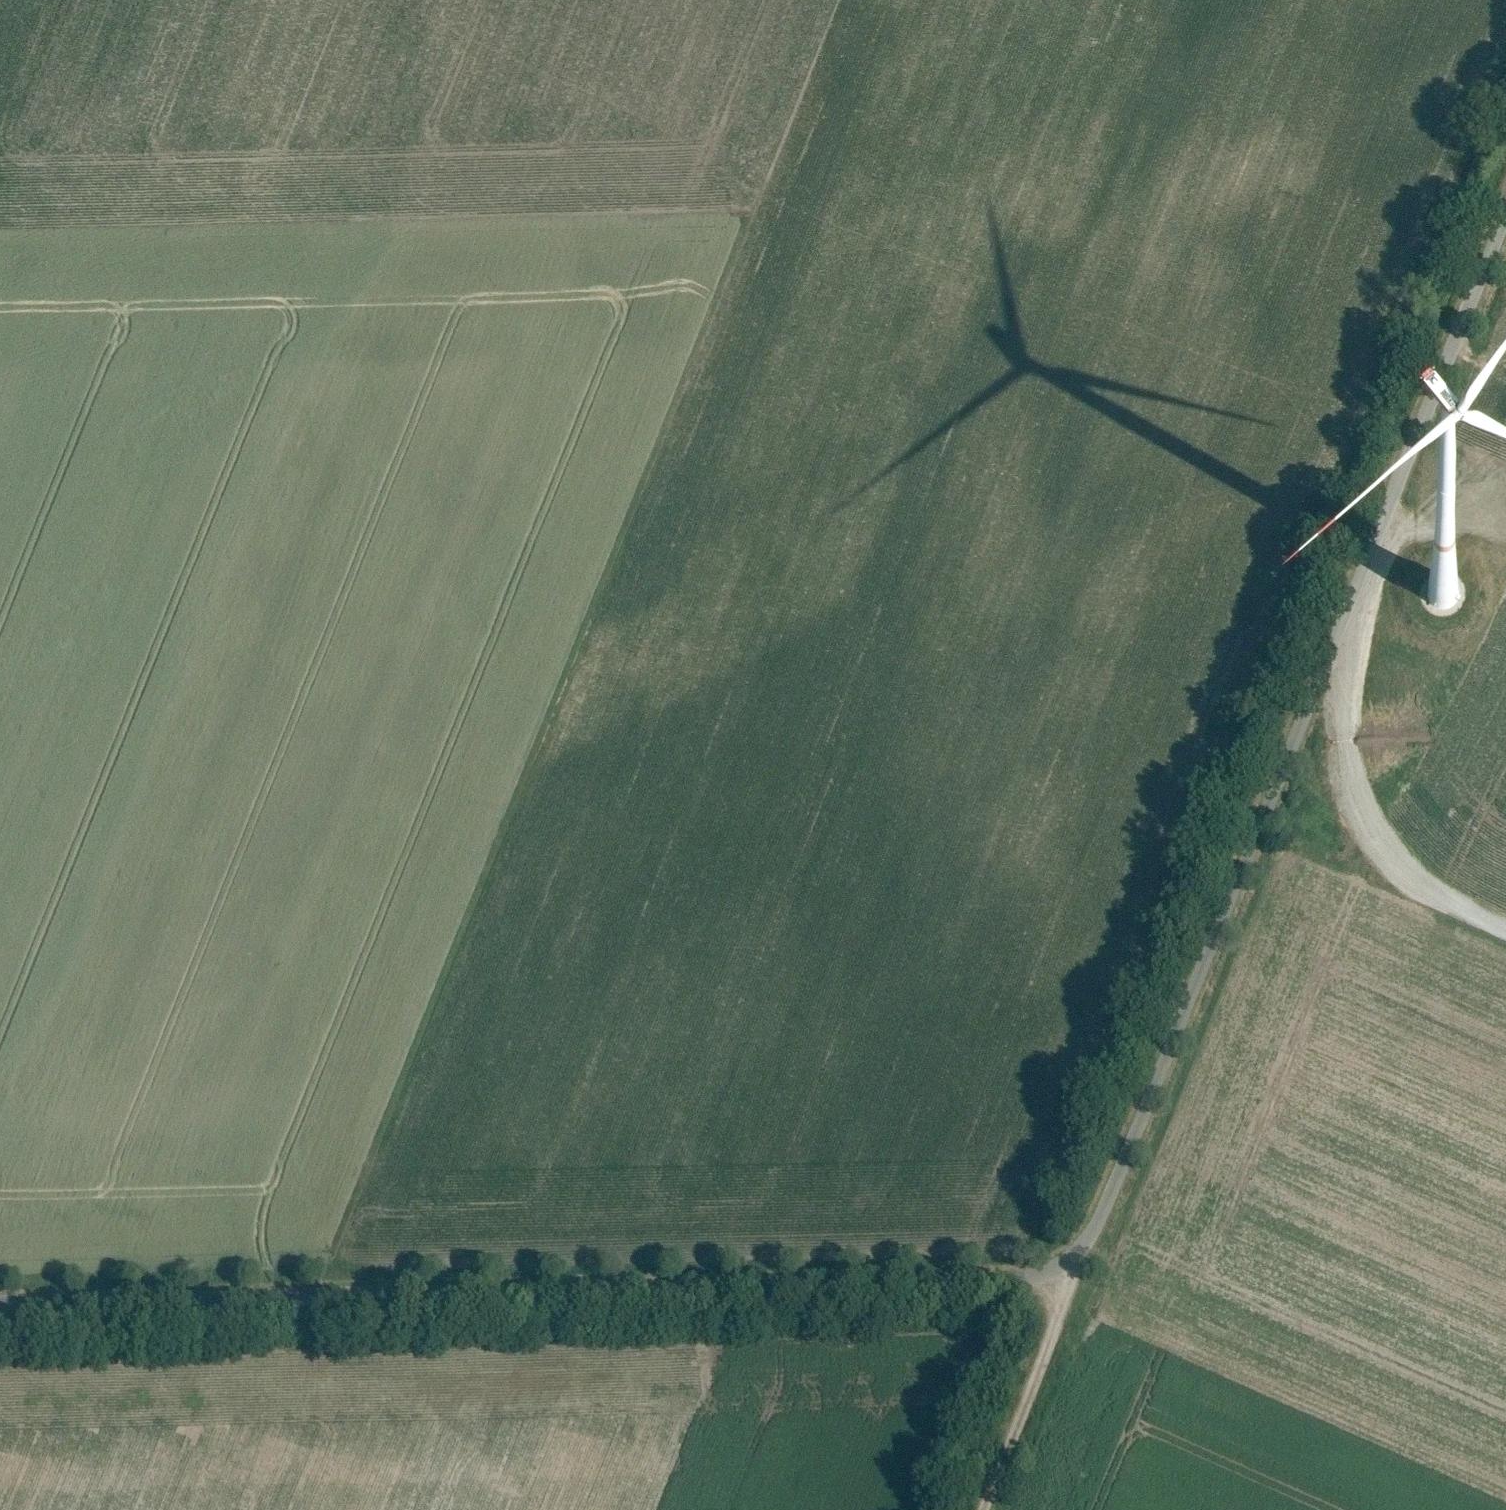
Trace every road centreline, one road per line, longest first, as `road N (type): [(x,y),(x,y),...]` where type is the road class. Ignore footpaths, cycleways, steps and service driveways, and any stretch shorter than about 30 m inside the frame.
road 1 (residential): [(1073,1280),(0,1305)]
road 2 (unclassified): [(1505,929),(1432,895),(1391,858),(1358,805),(1340,741),(1348,592)]
road 3 (track): [(1073,1280),(981,1509)]

